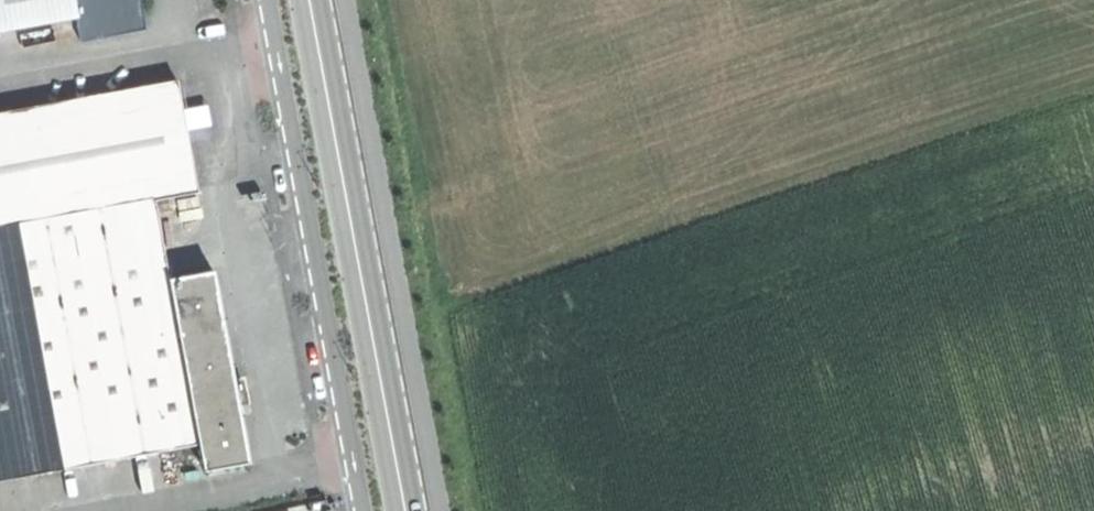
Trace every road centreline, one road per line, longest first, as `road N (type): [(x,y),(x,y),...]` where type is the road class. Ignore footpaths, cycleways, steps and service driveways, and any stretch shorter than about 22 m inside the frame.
road 1 (secondary): [(405,510),(309,0)]
road 2 (unclassified): [(266,0),(362,510)]

